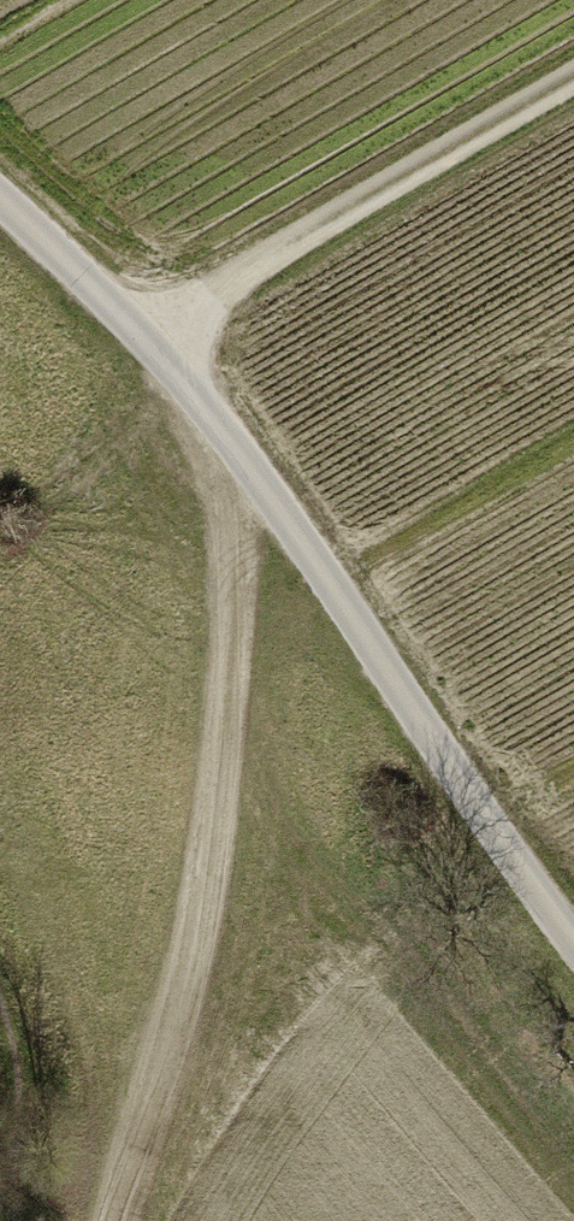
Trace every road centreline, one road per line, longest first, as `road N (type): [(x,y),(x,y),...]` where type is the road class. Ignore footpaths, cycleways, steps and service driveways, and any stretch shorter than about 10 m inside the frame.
road 1 (unclassified): [(573,940),(162,339),(0,196)]
road 2 (track): [(109,1220),(172,974),(208,791),(239,449)]
road 3 (track): [(162,339),(221,288),(329,218),(573,78)]

